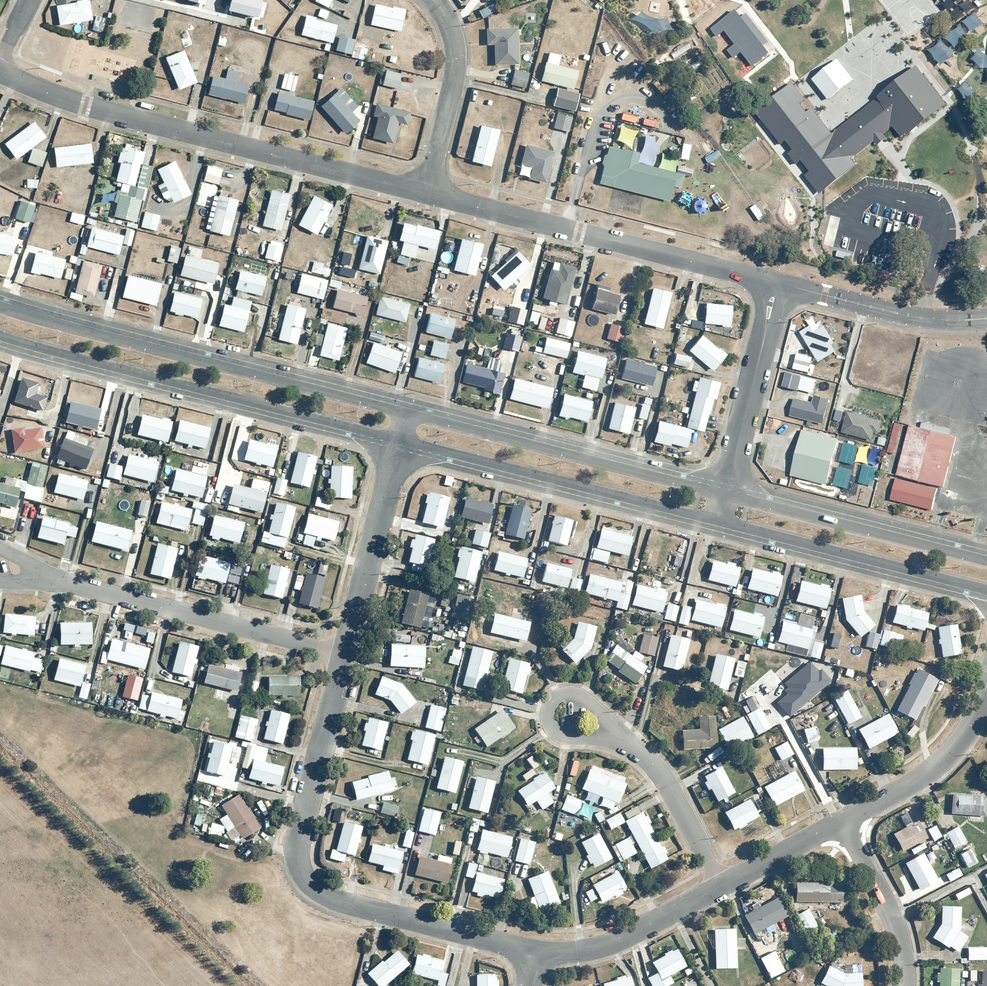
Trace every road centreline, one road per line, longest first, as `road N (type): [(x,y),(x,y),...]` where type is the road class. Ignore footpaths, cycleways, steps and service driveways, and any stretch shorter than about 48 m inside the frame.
road 1 (residential): [(346,655),(297,845),(303,877),(336,902),(530,951)]
road 2 (residential): [(425,192),(85,105),(0,72)]
road 3 (residential): [(0,306),(407,415)]
road 4 (residential): [(401,440),(0,336)]
road 5 (residential): [(778,283),(425,192)]
road 6 (residential): [(720,522),(401,440)]
road 7 (residential): [(407,415),(726,495)]
road 8 (residential): [(346,655),(57,581)]
road 9 (residential): [(986,590),(720,522)]
road 10 (residential): [(726,495),(986,560)]
road 11 (residential): [(401,440),(346,655)]
road 12 (residential): [(778,283),(726,495)]
road 13 (residential): [(986,318),(903,315),(778,283)]
road 14 (residential): [(843,822),(915,781),(956,746),(986,678)]
road 15 (residential): [(530,951),(604,945),(722,886)]
road 16 (residential): [(434,0),(449,25),(456,67),(425,192)]
road 17 (residential): [(722,886),(666,782),(618,737)]
road 18 (residential): [(843,822),(890,907),(903,985)]
road 19 (residential): [(591,740),(555,732),(547,715),(557,698),(581,699),(618,737)]
road 20 (residential): [(722,886),(843,822)]

